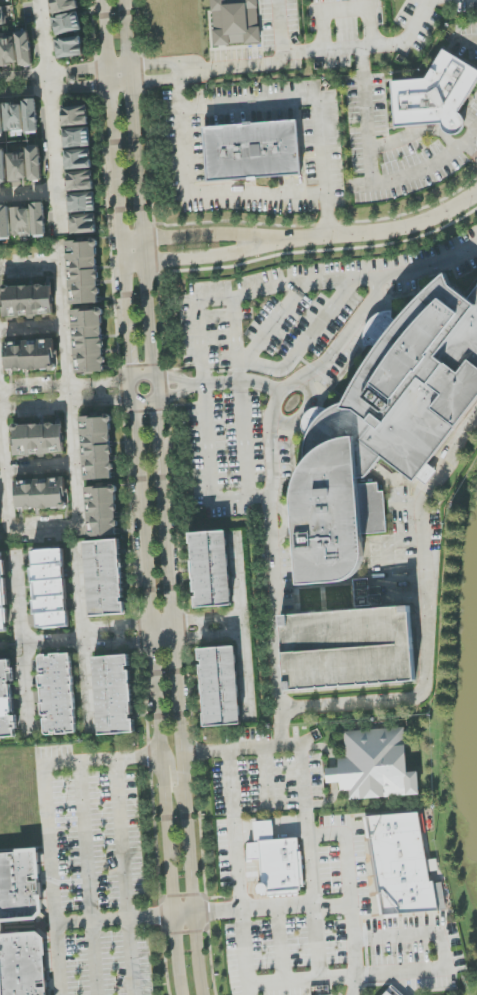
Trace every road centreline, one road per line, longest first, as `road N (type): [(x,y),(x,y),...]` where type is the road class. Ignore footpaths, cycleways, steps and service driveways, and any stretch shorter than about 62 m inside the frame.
road 1 (tertiary): [(204,994),(154,395)]
road 2 (tertiary): [(137,396),(159,753),(185,994)]
road 3 (tertiary): [(102,0),(135,384)]
road 4 (tertiary): [(153,381),(128,0)]
road 5 (residential): [(476,195),(397,231),(278,243)]
road 6 (residential): [(278,243),(119,243)]
road 7 (residential): [(122,267),(278,243)]

